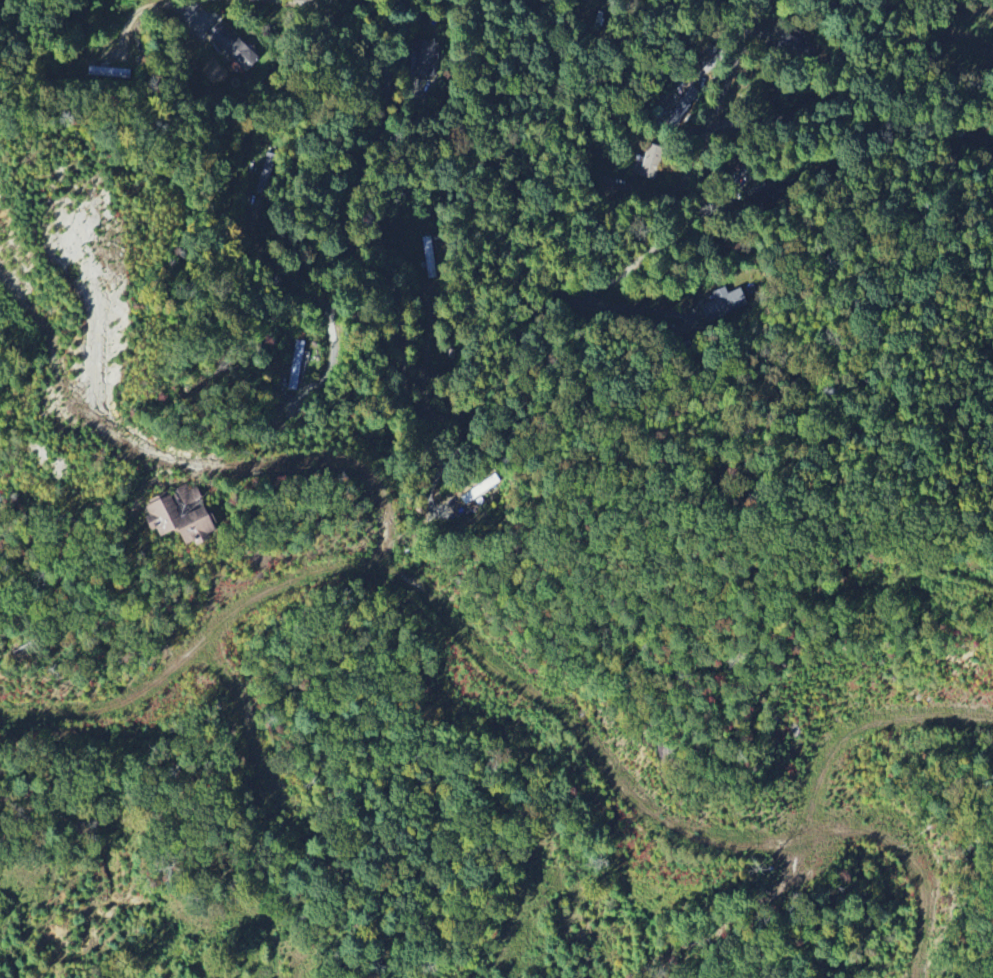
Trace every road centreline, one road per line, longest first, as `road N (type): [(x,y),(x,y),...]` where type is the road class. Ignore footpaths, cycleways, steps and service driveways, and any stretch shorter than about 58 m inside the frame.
road 1 (residential): [(763,0),(722,82),(693,219),(626,277),(545,291),(475,406),(441,433),(411,415),(390,302),(379,280),(341,245),(341,204),(387,105),(383,69),(320,13),(147,1)]
road 2 (residential): [(0,718),(124,702),(269,591),(333,568),(381,567),(411,580),(517,683),(575,718),(630,790),(665,820),(721,839),(862,828),(891,836),(924,881),(915,977)]
road 3 (residential): [(381,567),(389,513),(365,466),(335,454),(213,473),(183,466),(78,405),(58,378),(38,316),(0,280)]
road 4 (residential): [(101,416),(101,298),(59,230),(83,167)]
road 5 (residential): [(812,837),(808,797),(821,762),(864,723),(952,717),(992,724)]

